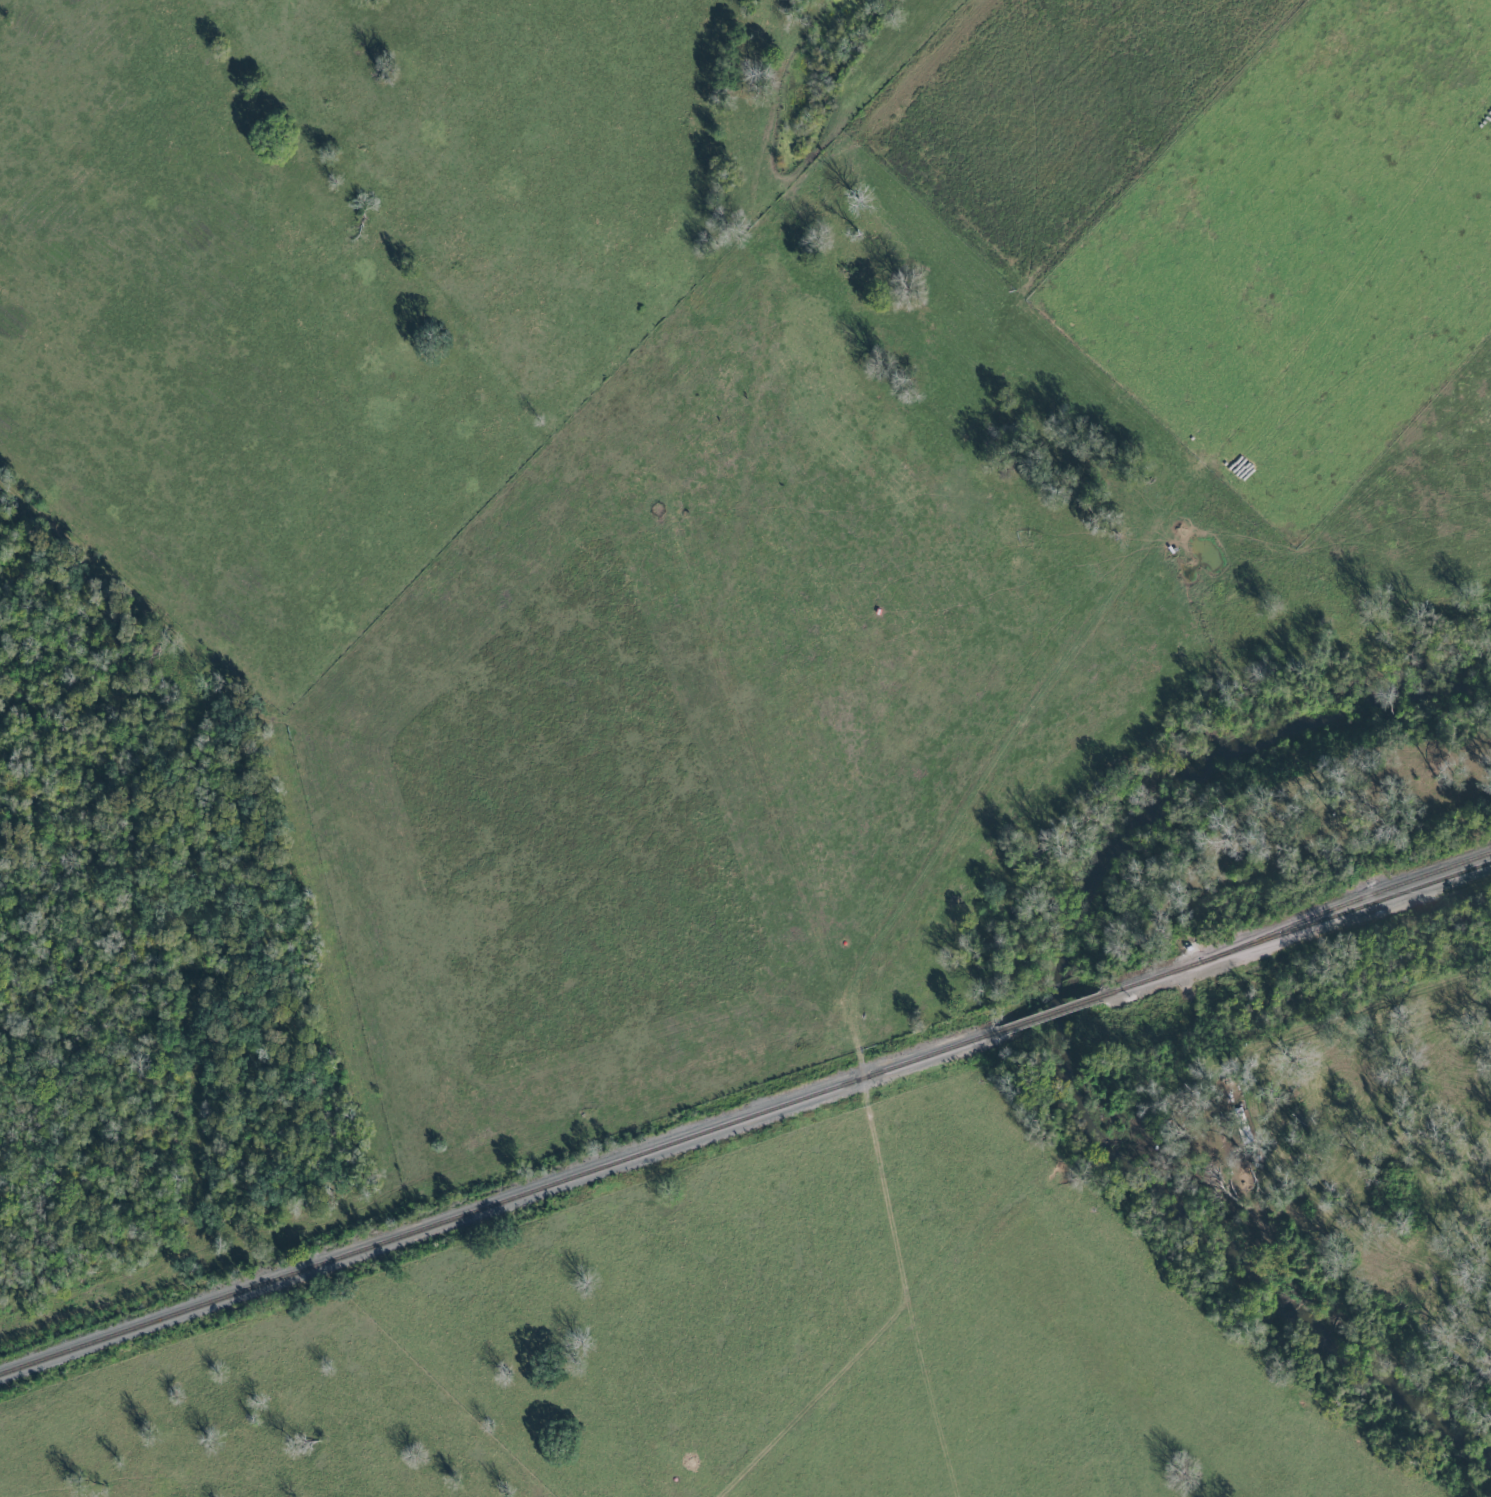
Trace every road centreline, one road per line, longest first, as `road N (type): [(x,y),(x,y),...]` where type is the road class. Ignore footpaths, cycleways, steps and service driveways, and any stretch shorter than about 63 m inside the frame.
road 1 (residential): [(732,1496),(1009,1208),(1090,1135)]

